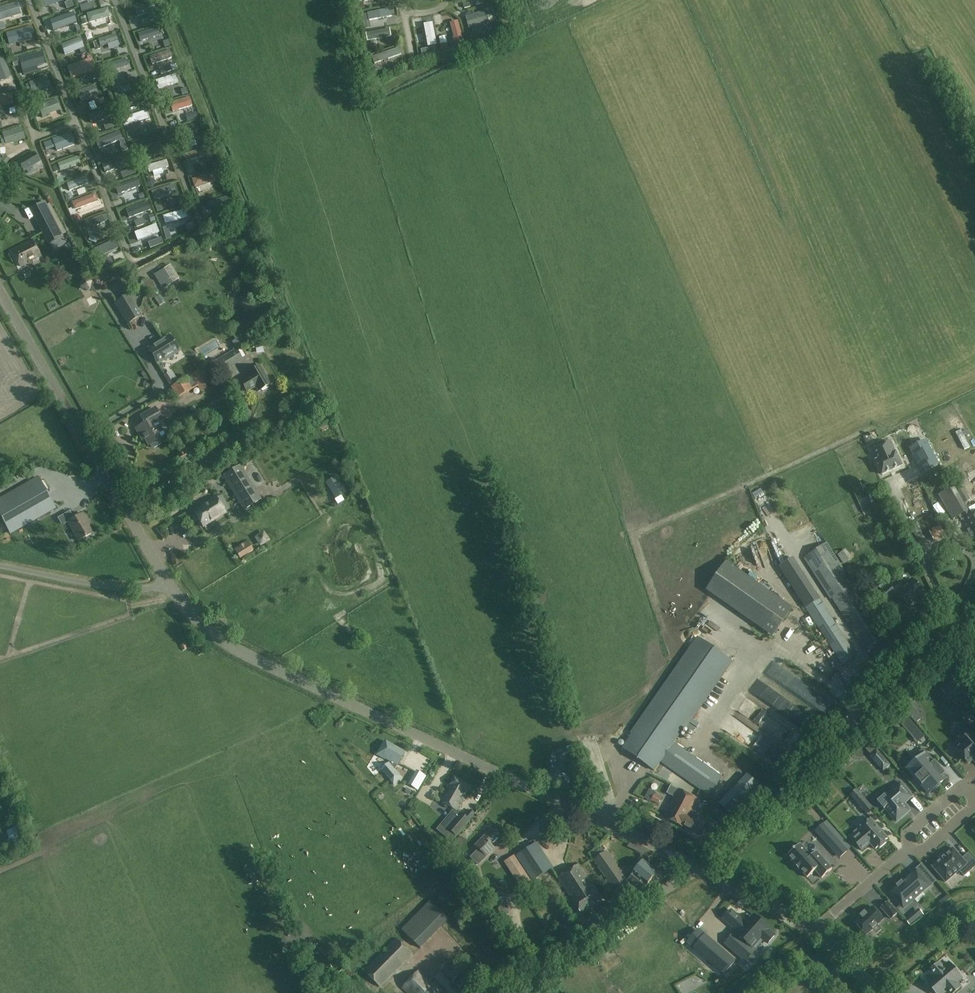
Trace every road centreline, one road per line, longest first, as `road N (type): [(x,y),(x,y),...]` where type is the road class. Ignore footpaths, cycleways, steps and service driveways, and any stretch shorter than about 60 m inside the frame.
road 1 (unclassified): [(700,868),(207,626),(173,588),(0,289)]
road 2 (unclassified): [(700,868),(974,612)]
road 3 (unclassified): [(501,992),(700,868)]
road 4 (residential): [(905,852),(924,849),(972,807),(971,792),(956,792),(910,831),(907,847)]
road 5 (unclassified): [(816,930),(700,868)]

